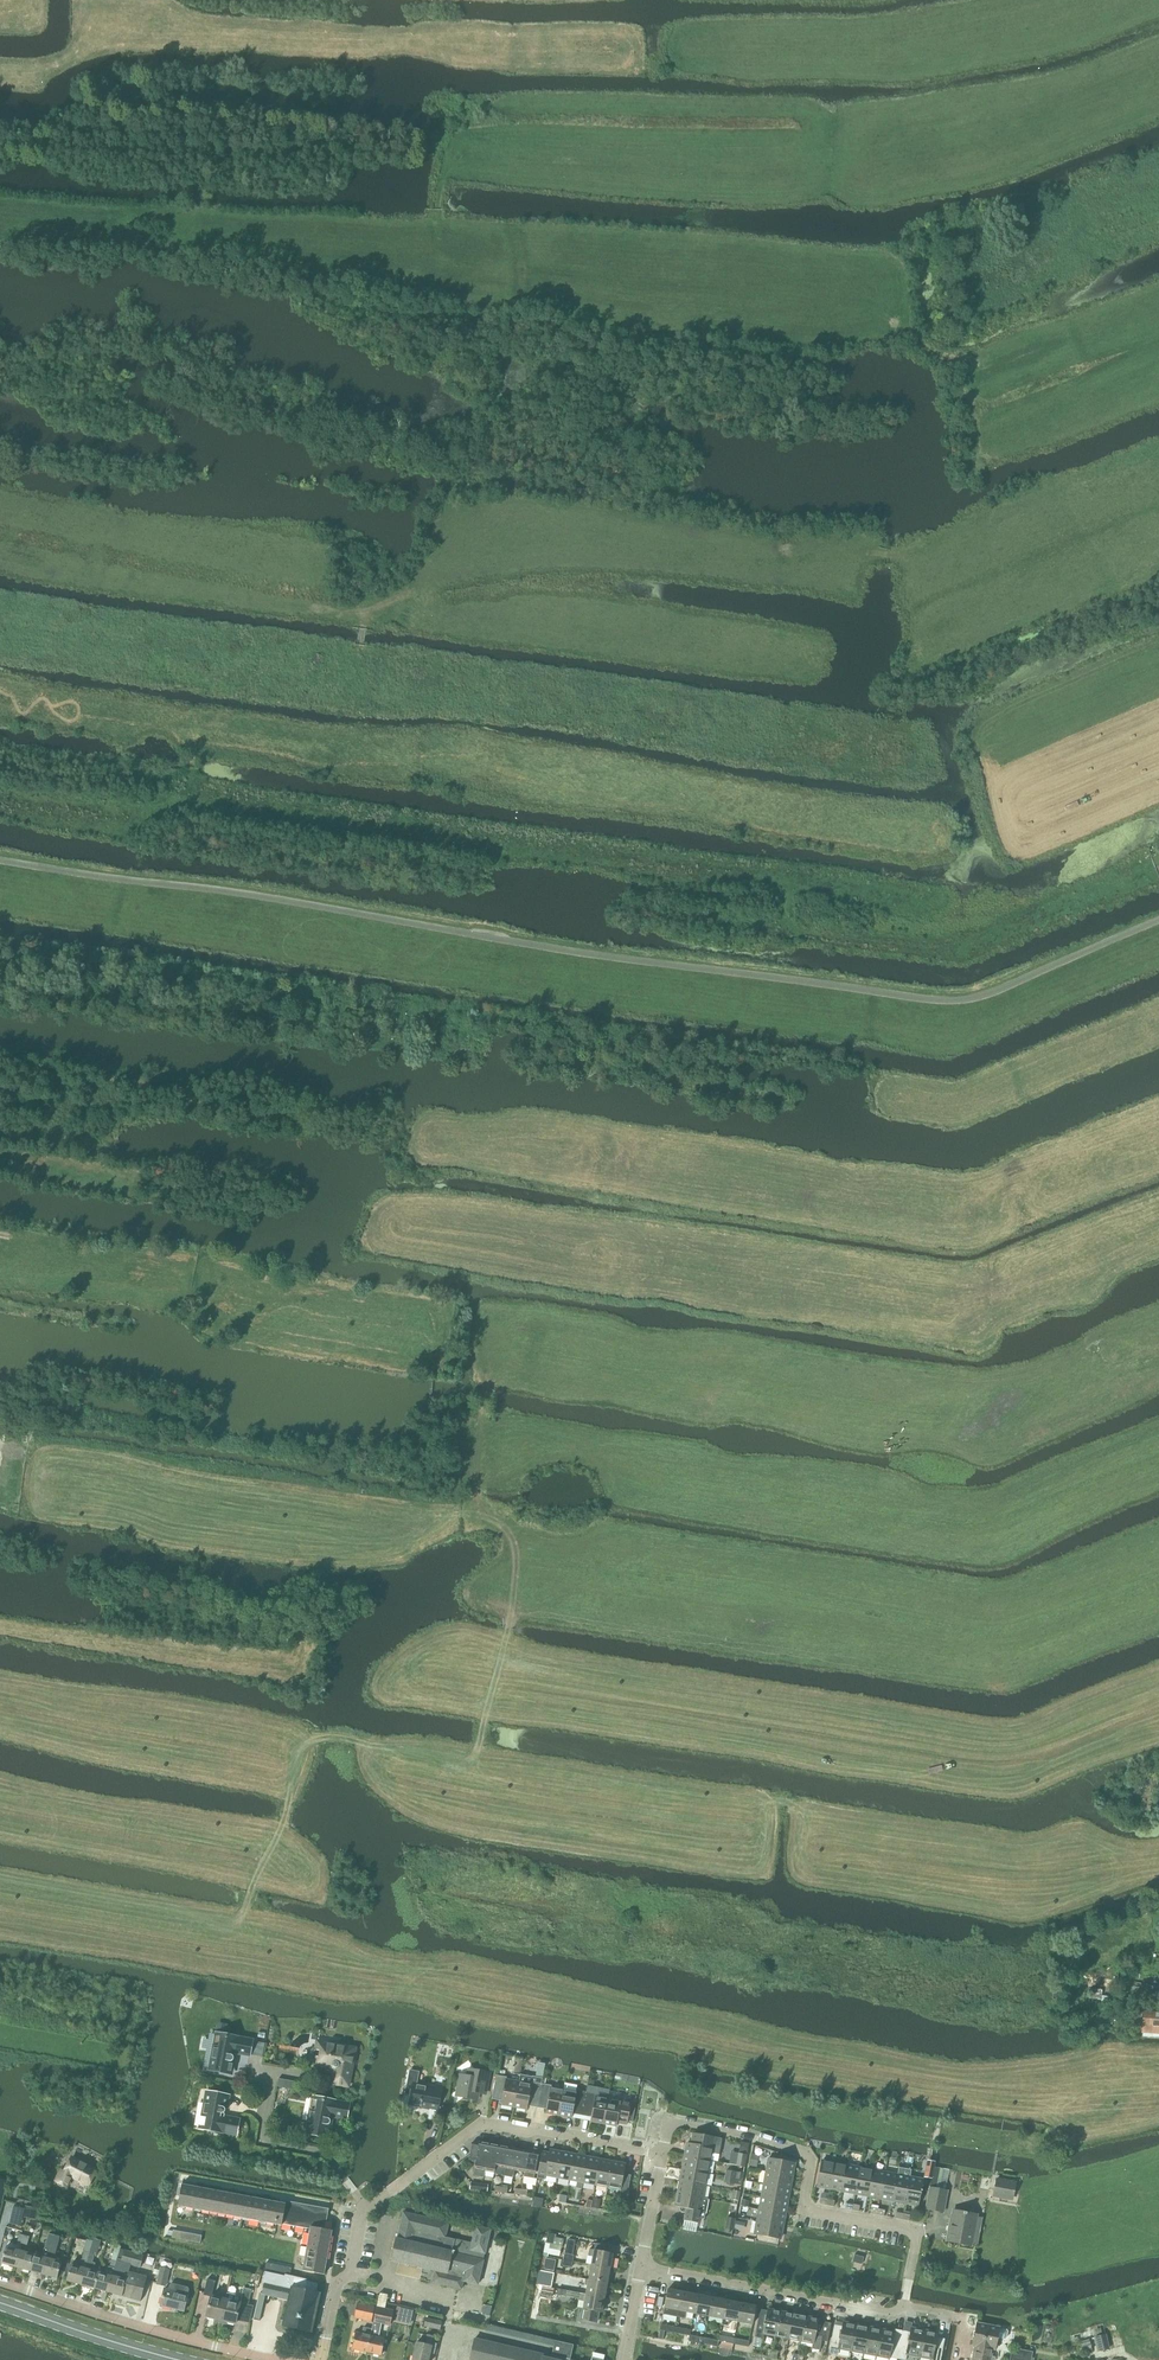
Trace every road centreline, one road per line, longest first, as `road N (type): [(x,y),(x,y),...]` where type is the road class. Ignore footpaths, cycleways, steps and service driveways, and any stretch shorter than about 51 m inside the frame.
road 1 (unclassified): [(1158,919),(987,995),(940,1002),(0,859)]
road 2 (residential): [(905,2306),(916,2235),(804,2210),(808,2154),(675,2124),(662,2155)]
road 3 (residential): [(275,2359),(0,2282)]
road 4 (residential): [(662,2155),(487,2125),(407,2178)]
road 5 (residential): [(905,2306),(886,2314),(642,2267)]
road 6 (residential): [(366,2209),(331,2155),(262,2143),(274,2078),(256,2075)]
road 7 (secondary): [(179,2359),(0,2303)]
road 8 (residential): [(322,2359),(337,2290),(355,2268),(366,2209)]

